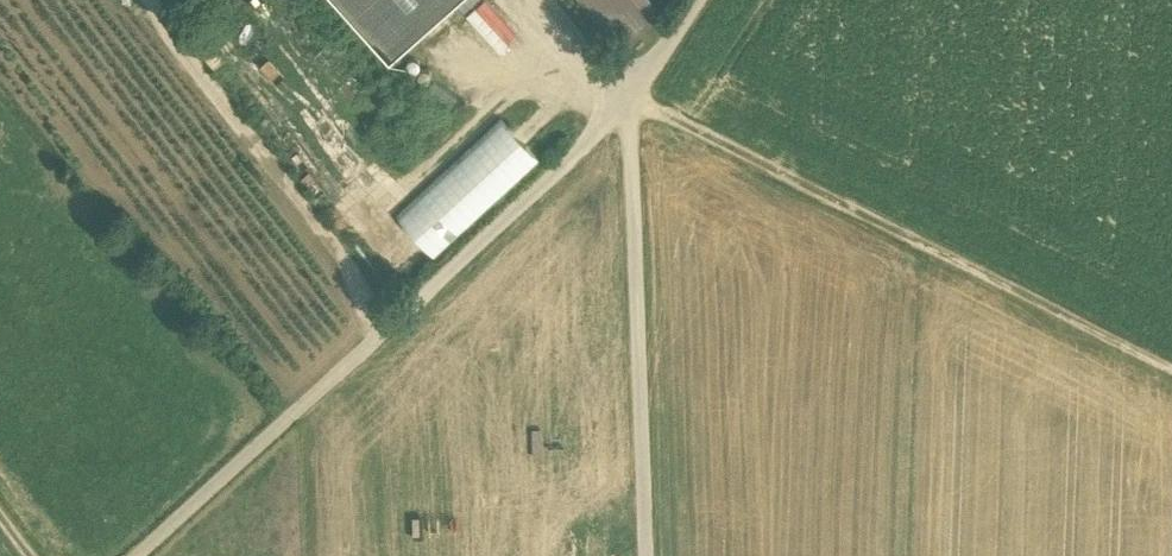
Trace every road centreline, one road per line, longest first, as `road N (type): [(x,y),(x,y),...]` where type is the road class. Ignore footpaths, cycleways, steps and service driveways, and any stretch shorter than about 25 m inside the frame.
road 1 (track): [(630,99),(172,555)]
road 2 (track): [(1171,382),(630,99)]
road 3 (track): [(651,555),(630,99)]

